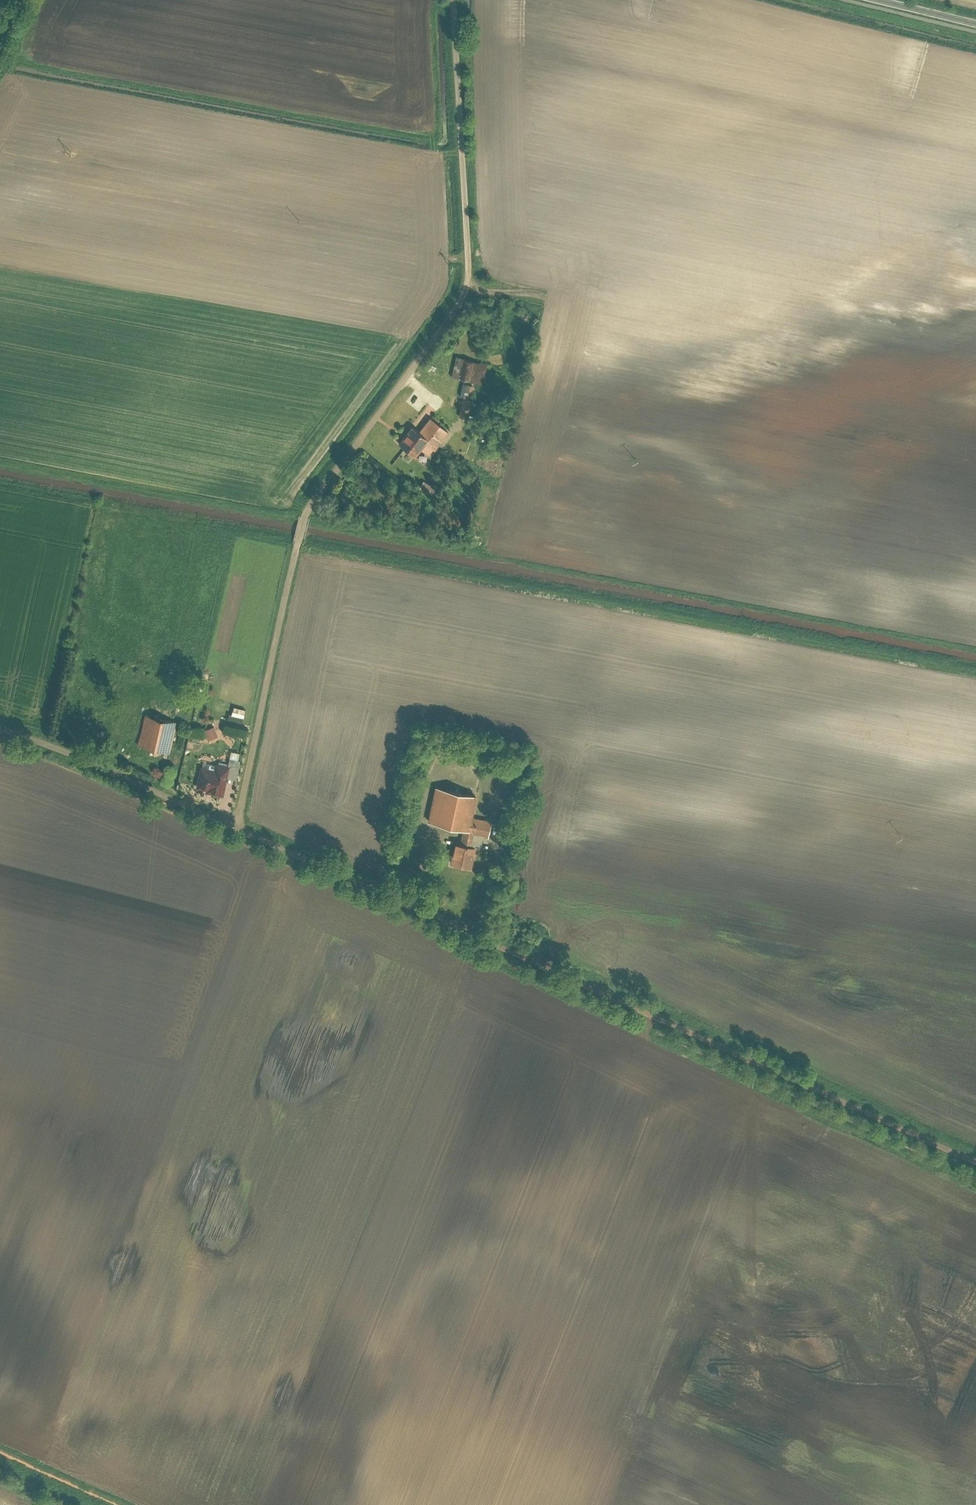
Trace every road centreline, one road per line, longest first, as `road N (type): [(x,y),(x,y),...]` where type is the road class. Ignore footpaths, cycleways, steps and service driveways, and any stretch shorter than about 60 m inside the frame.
road 1 (unclassified): [(454,0),(468,285),(306,513),(237,827)]
road 2 (unclassified): [(237,827),(975,1160)]
road 3 (unclassified): [(237,827),(0,730)]

